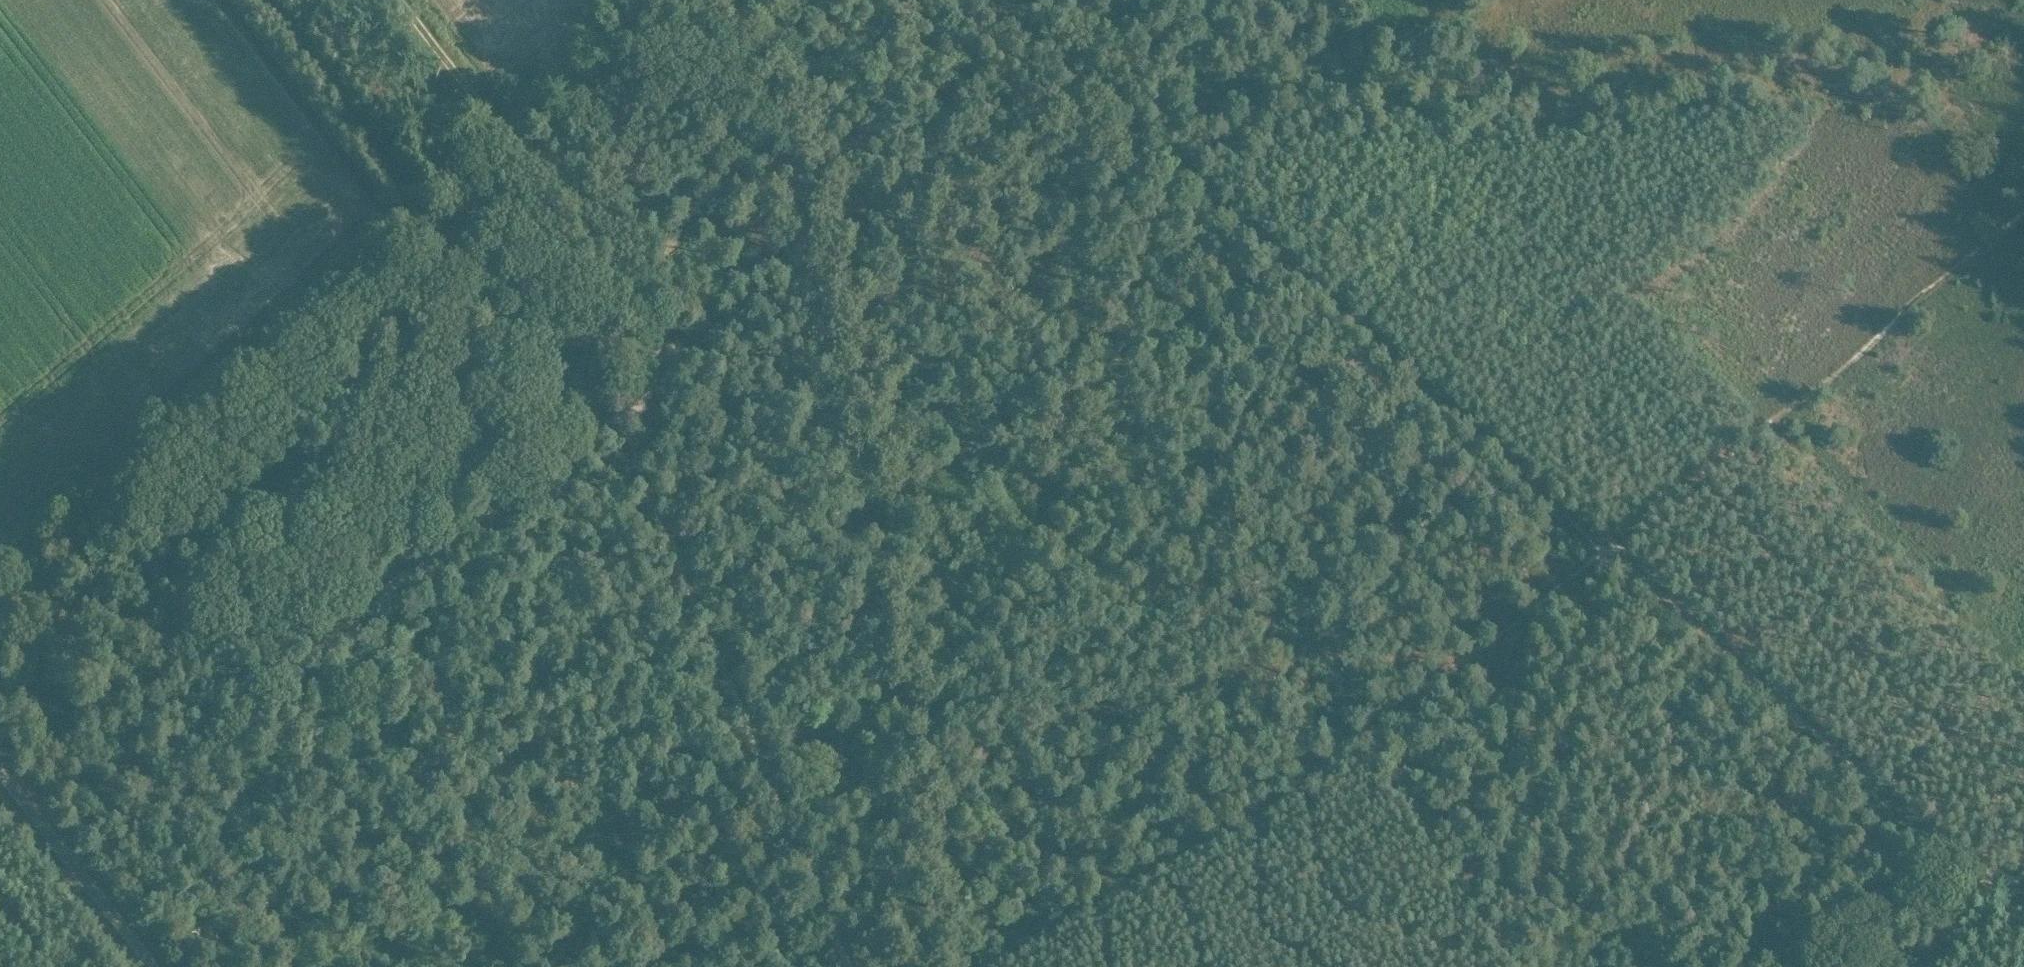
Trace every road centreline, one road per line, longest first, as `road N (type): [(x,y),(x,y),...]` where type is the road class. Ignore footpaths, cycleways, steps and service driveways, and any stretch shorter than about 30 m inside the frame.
road 1 (track): [(2023,210),(1338,765),(963,966)]
road 2 (track): [(591,436),(839,966)]
road 3 (track): [(397,0),(546,188),(614,251)]
road 4 (unclassified): [(150,966),(0,780)]

